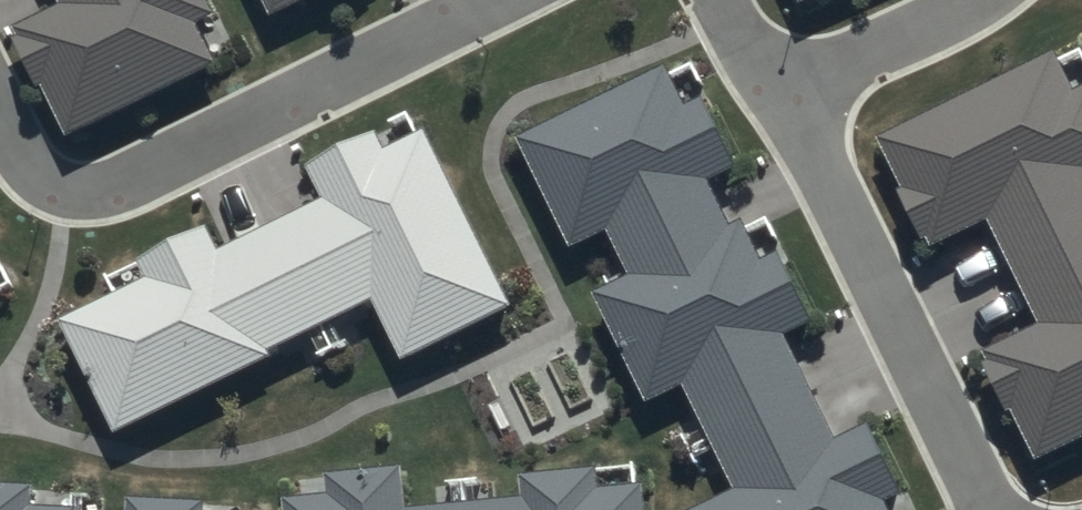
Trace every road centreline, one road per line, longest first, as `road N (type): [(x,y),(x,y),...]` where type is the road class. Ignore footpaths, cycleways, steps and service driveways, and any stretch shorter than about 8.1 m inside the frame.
road 1 (residential): [(990,509),(777,90)]
road 2 (residential): [(777,90),(972,0)]

